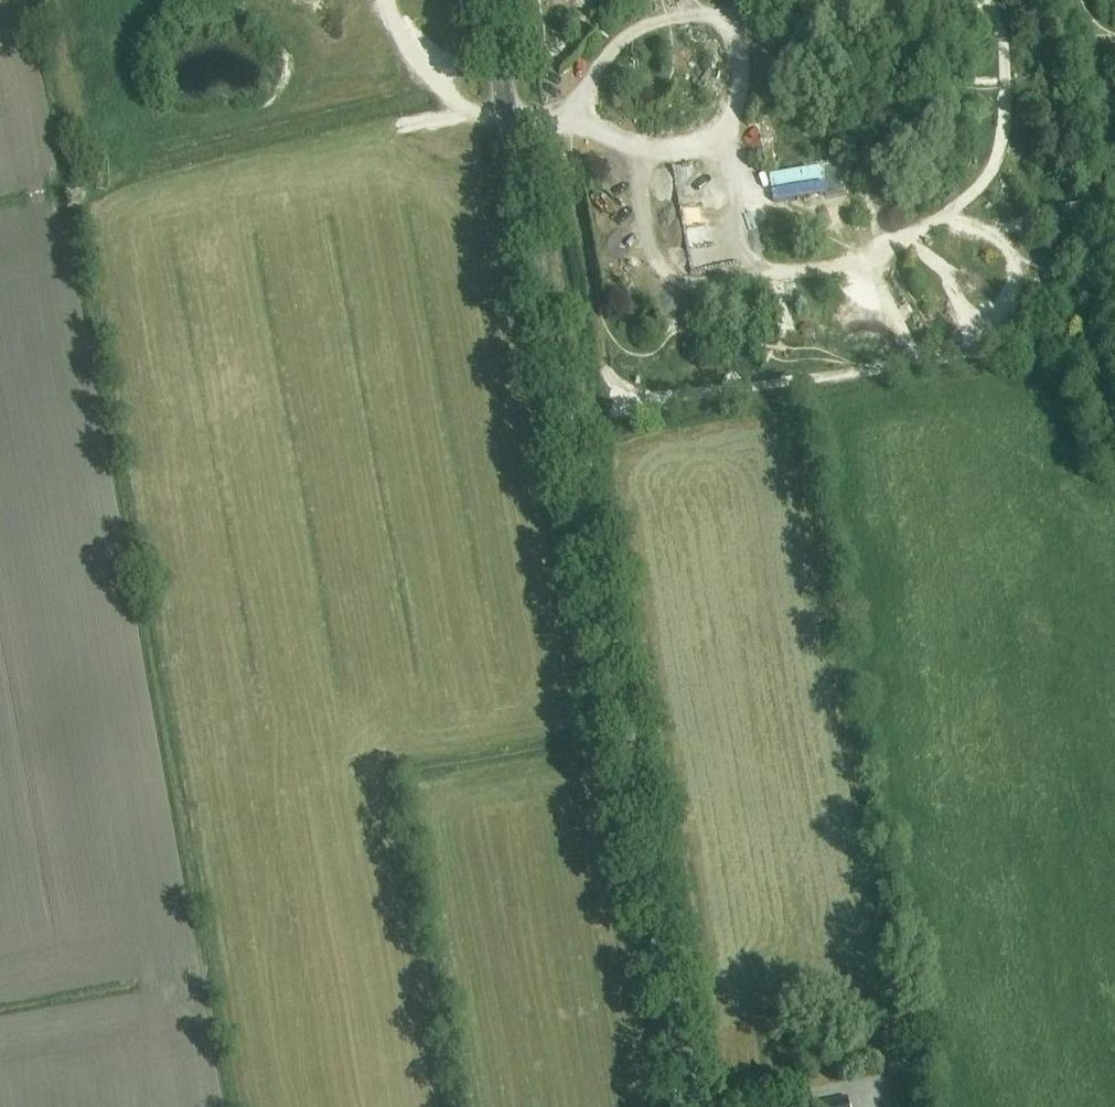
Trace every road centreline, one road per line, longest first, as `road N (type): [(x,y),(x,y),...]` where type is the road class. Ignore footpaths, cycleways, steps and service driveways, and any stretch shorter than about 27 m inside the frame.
road 1 (unclassified): [(690,1106),(485,0)]

